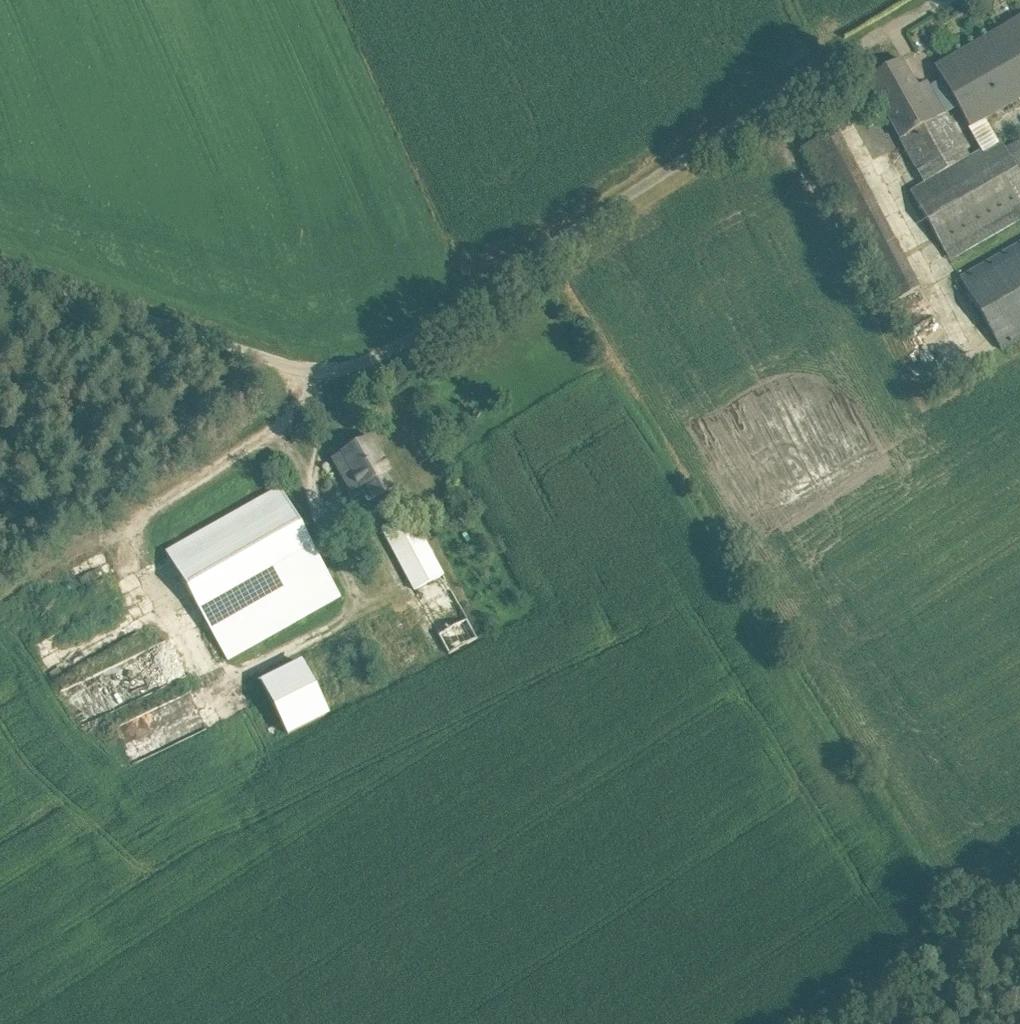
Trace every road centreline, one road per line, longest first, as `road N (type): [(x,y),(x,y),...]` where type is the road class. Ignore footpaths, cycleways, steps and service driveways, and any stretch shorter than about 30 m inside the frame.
road 1 (unclassified): [(0,276),(277,360),(357,364),(398,351),(940,0)]
road 2 (track): [(357,364),(349,384),(0,602)]

